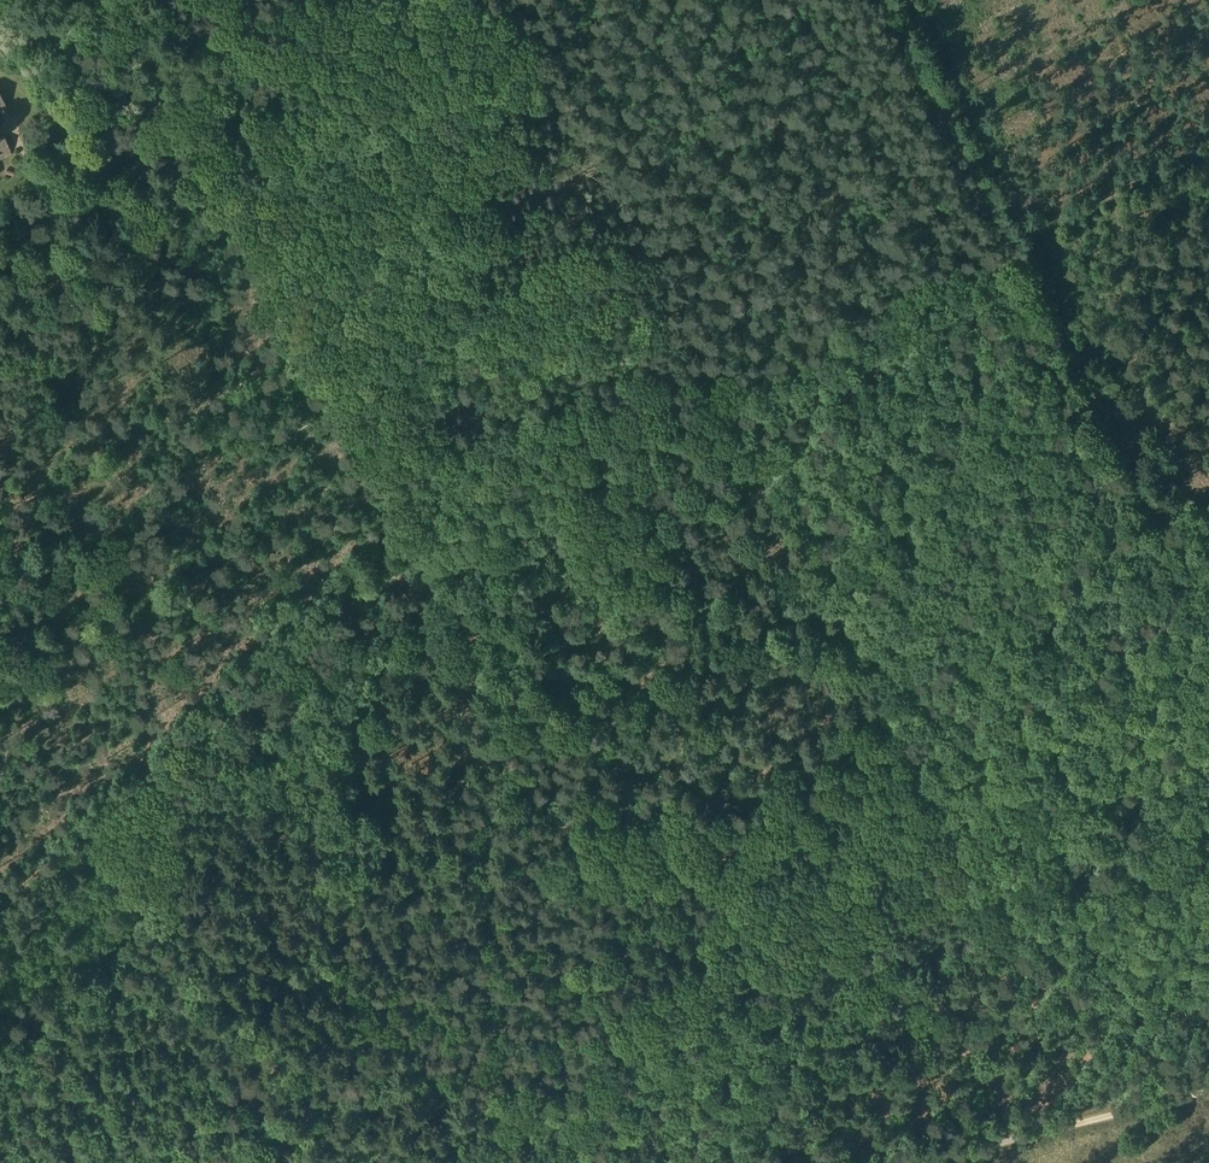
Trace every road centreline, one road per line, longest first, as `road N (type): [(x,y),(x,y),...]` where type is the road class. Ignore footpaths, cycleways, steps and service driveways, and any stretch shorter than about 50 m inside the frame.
road 1 (track): [(421,527),(1208,136)]
road 2 (track): [(135,0),(421,527)]
road 3 (track): [(883,1162),(1208,1084)]

